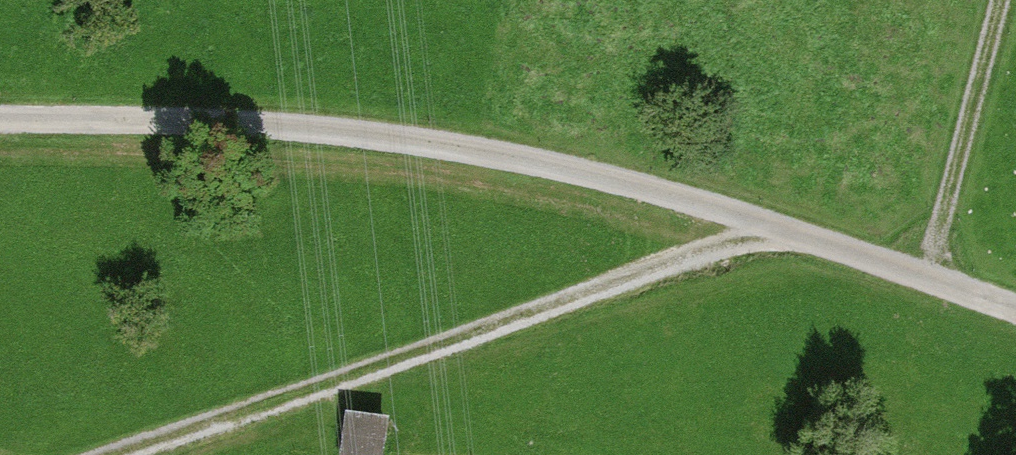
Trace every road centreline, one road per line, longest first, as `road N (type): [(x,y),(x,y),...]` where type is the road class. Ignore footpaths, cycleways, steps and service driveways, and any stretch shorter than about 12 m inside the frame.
road 1 (track): [(1015,304),(630,181),(404,137),(238,121),(0,120)]
road 2 (track): [(808,235),(728,242),(101,454)]
road 3 (track): [(996,0),(927,274)]

